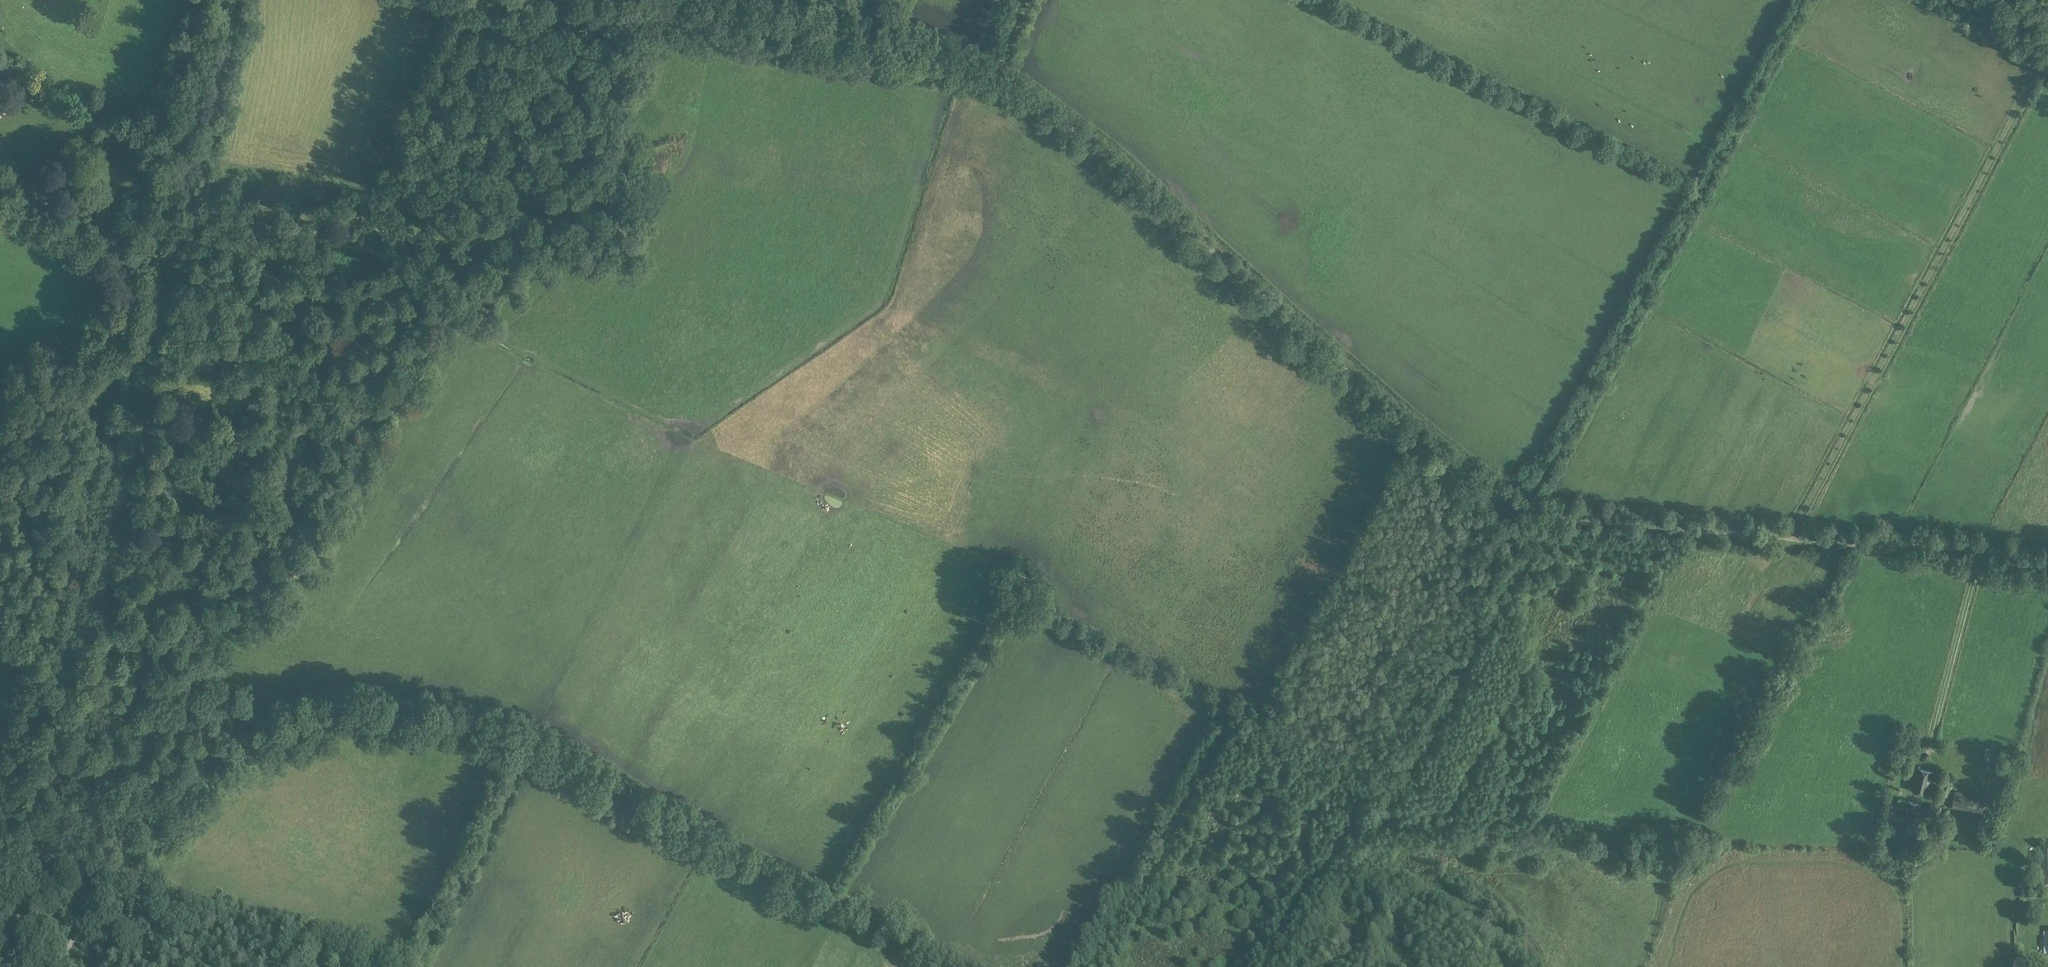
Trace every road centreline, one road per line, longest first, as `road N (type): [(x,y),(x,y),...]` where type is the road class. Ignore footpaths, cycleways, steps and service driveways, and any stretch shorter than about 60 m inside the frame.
road 1 (track): [(2047,559),(1544,512),(1394,405),(1048,105),(972,60),(910,39),(693,0)]
road 2 (track): [(943,966),(536,741),(436,710),(358,707),(279,720),(209,759),(49,966)]
road 3 (track): [(219,0),(65,651)]
road 4 (track): [(2047,55),(1791,537)]
road 5 (track): [(173,193),(526,245)]

